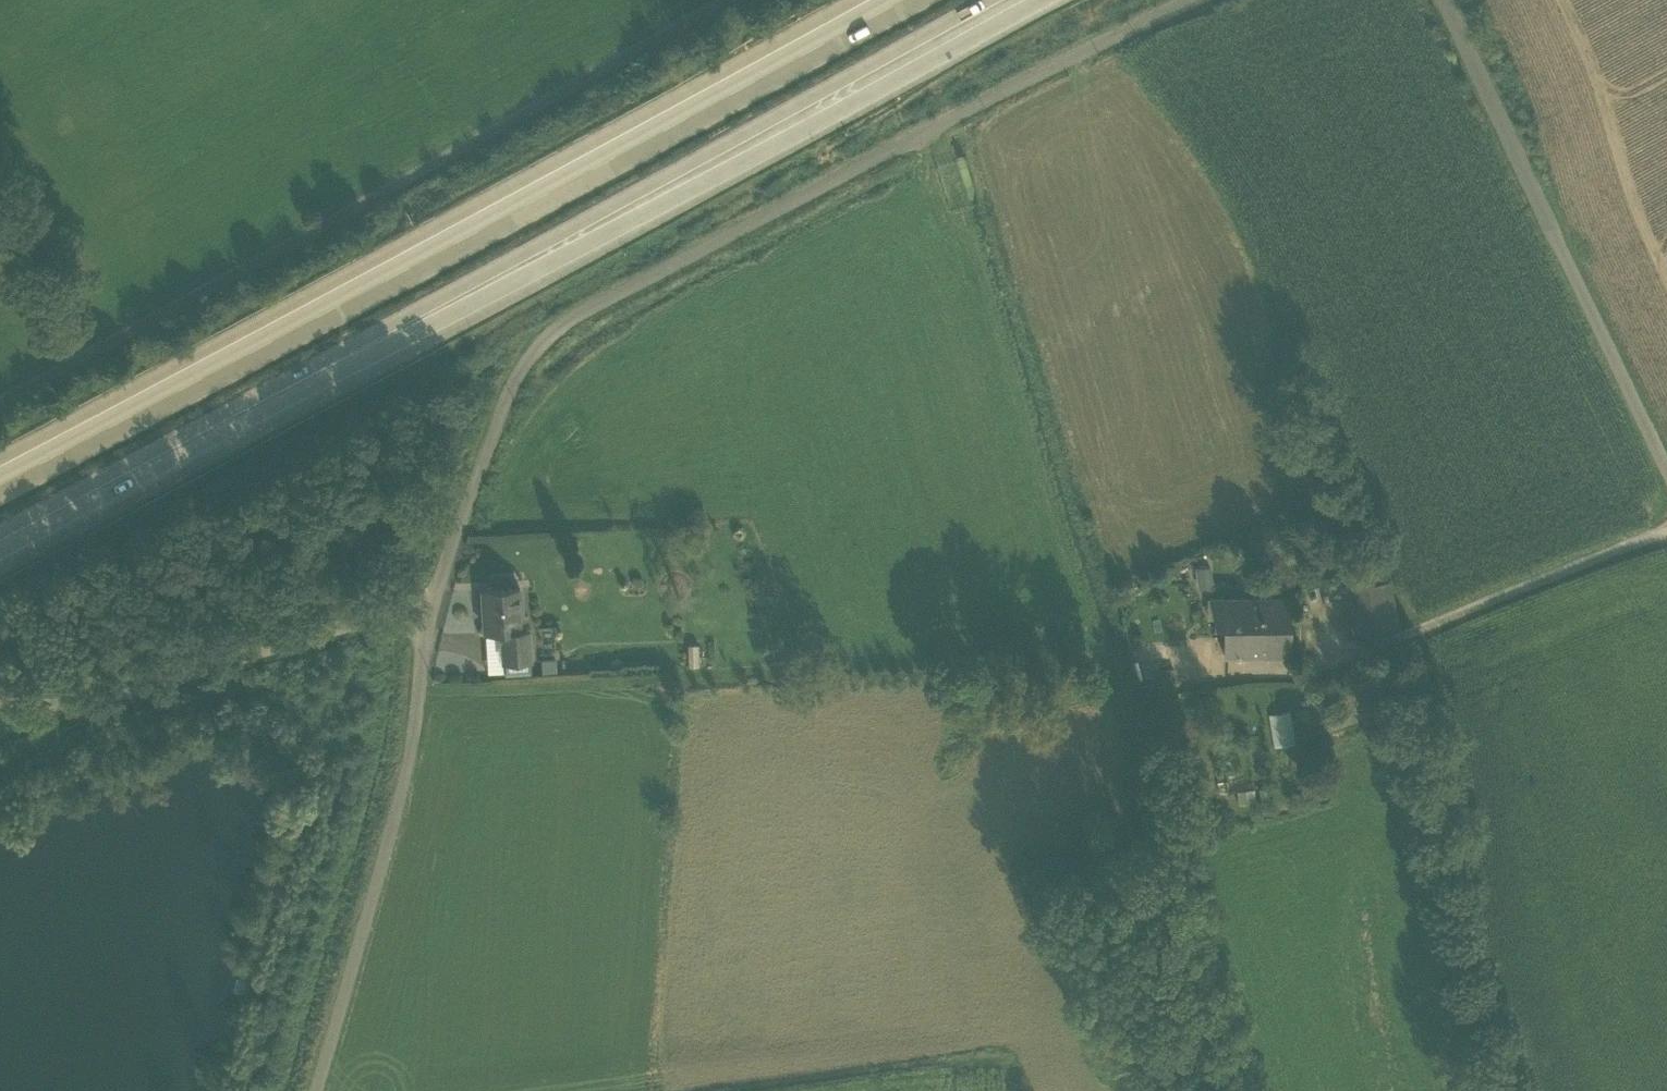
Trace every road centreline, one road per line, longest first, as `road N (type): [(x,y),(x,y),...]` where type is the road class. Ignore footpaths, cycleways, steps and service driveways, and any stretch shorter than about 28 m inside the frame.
road 1 (unclassified): [(1202,0),(528,339),(431,601),(401,774),(310,1090)]
road 2 (motorway): [(0,536),(1004,0)]
road 3 (motorway): [(891,0),(0,480)]
road 4 (track): [(0,401),(715,0)]
road 5 (unclassified): [(1447,0),(1666,465)]
road 6 (track): [(0,696),(70,706),(431,601)]

